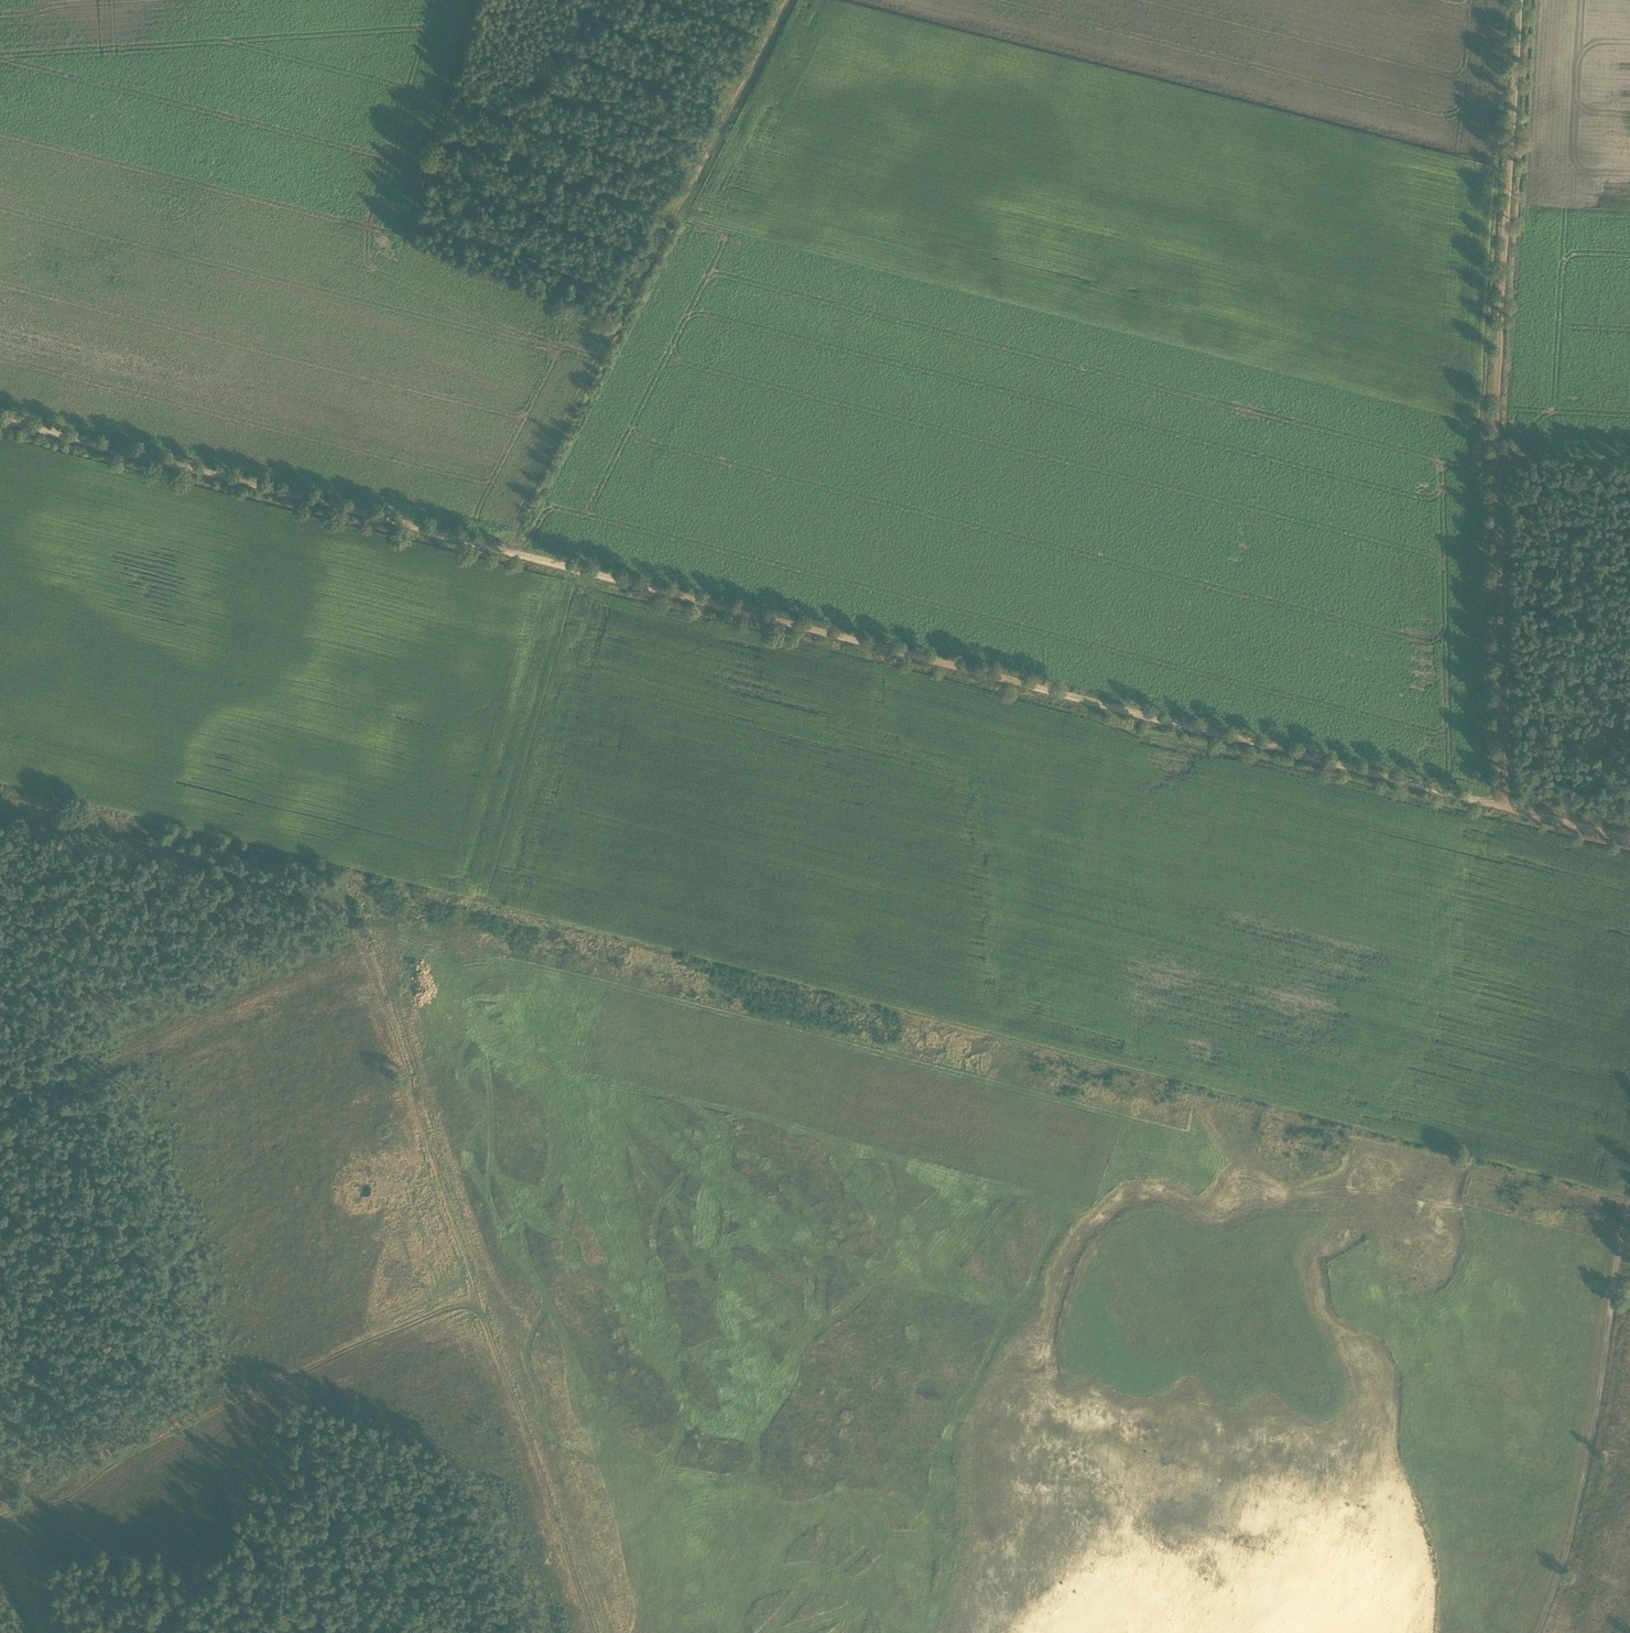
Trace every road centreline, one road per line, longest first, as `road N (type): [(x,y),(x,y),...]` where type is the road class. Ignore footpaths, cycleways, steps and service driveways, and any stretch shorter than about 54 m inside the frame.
road 1 (track): [(0,812),(334,898),(347,912),(590,1632)]
road 2 (track): [(499,548),(1506,809)]
road 3 (track): [(785,0),(499,548)]
road 4 (track): [(480,1292),(0,1521)]
road 5 (track): [(0,419),(499,548)]
road 6 (track): [(1519,0),(1496,451)]
road 7 (track): [(1538,1632),(1590,1455),(1629,1202)]
road 8 (track): [(1496,451),(1506,809)]
road 9 (track): [(1506,809),(1629,842)]

